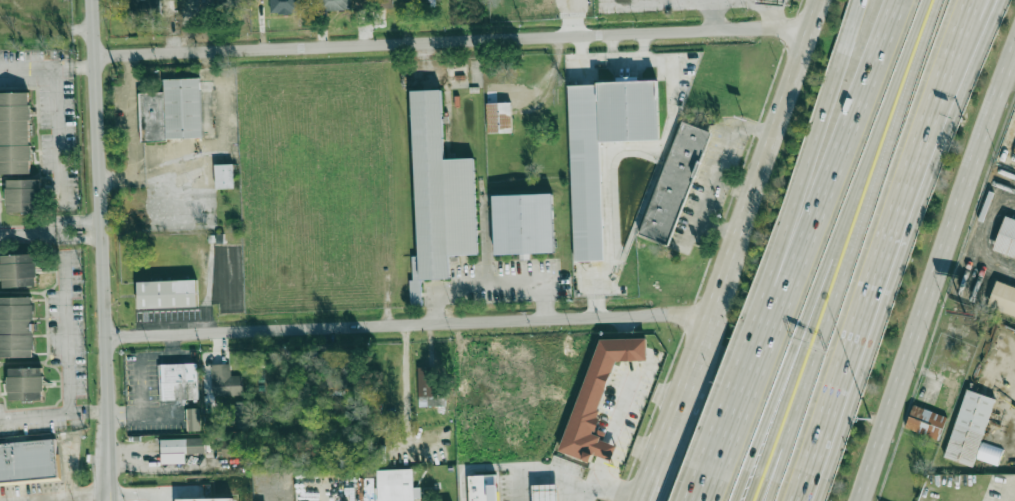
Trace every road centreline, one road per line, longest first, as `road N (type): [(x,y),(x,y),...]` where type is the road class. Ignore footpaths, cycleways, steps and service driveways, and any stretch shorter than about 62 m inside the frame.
road 1 (residential): [(95,56),(804,31)]
road 2 (residential): [(108,335),(433,321),(686,316),(708,323)]
road 3 (secondary): [(94,0),(110,500)]
road 4 (primary): [(857,500),(1014,44)]
road 5 (motorway): [(800,500),(932,141)]
road 6 (motorway): [(821,334),(937,0)]
road 7 (primary): [(816,0),(708,323)]
road 8 (motorway): [(893,0),(772,307)]
road 9 (motorway): [(863,0),(772,307)]
road 10 (motorway): [(927,0),(821,280)]
road 11 (motorway): [(821,280),(733,500)]
road 12 (motorway): [(821,280),(747,500)]
road 13 (motorway): [(772,307),(701,500)]
road 14 (motorway): [(756,500),(821,334)]
road 15 (motorway): [(767,500),(821,334)]
road 16 (motorway): [(932,141),(994,0)]
road 17 (motorway): [(932,141),(985,0)]

